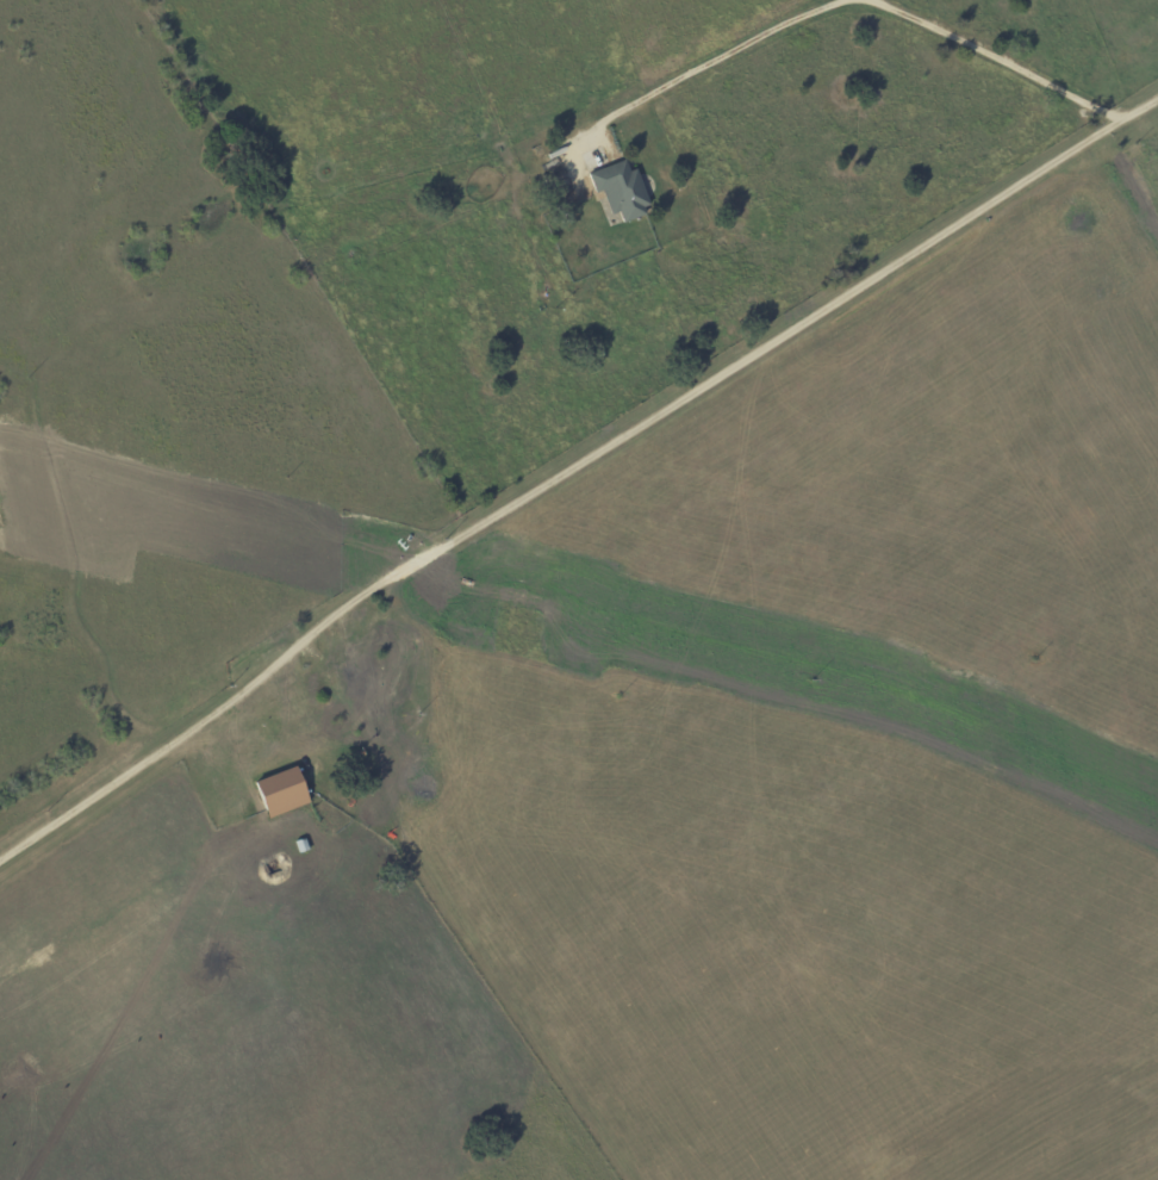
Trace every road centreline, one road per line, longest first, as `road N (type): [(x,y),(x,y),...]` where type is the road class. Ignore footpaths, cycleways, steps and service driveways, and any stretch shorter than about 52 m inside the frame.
road 1 (residential): [(1157,112),(0,866)]

